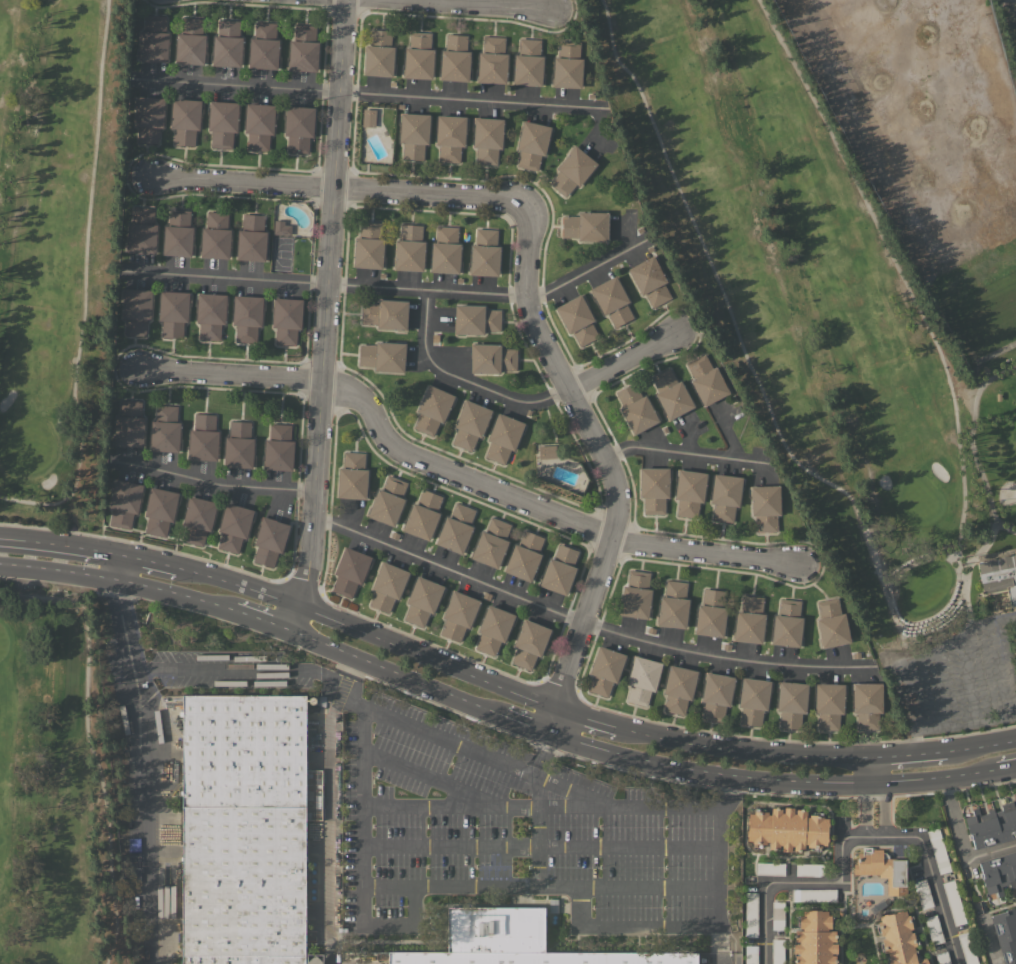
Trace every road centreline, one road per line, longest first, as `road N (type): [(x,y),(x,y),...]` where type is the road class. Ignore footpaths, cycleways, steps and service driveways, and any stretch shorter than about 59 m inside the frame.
road 1 (residential): [(795,564),(609,538),(409,457),(390,446),(360,399),(320,379),(138,371)]
road 2 (residential): [(281,631),(308,563),(344,0)]
road 3 (residential): [(544,735),(609,538),(616,492),(527,309),(529,220),(519,203)]
road 4 (tertiary): [(544,735),(731,780),(871,787),(1000,772)]
road 5 (tertiary): [(556,703),(296,602),(163,563)]
road 6 (residential): [(519,203),(156,177)]
road 7 (tertiary): [(871,755),(783,755),(609,723)]
road 8 (tertiary): [(0,567),(115,583),(237,616)]
road 9 (tertiary): [(281,631),(497,717)]
road 10 (residential): [(550,9),(407,0)]
road 11 (residential): [(674,333),(567,389)]

